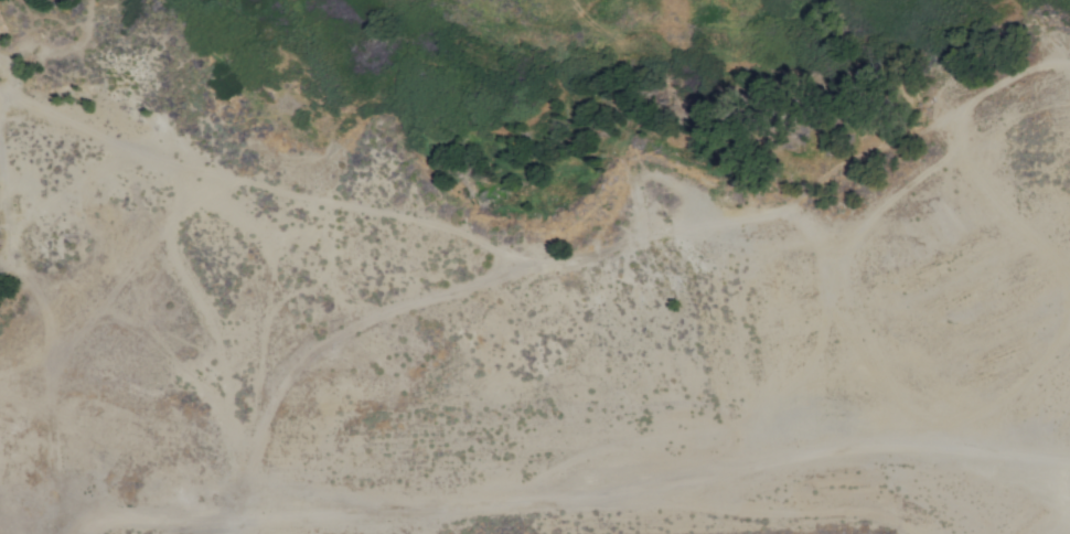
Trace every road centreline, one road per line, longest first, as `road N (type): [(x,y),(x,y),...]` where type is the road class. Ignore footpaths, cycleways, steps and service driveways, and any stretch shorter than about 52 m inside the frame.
road 1 (track): [(1069,64),(977,89),(950,88),(913,135),(833,171),(770,215),(639,234),(394,308),(318,348),(268,409),(244,470),(239,533)]
road 2 (track): [(81,533),(93,520),(142,508),(522,498),(884,455),(1069,475)]
road 3 (track): [(533,266),(510,246),(208,168),(11,92)]

